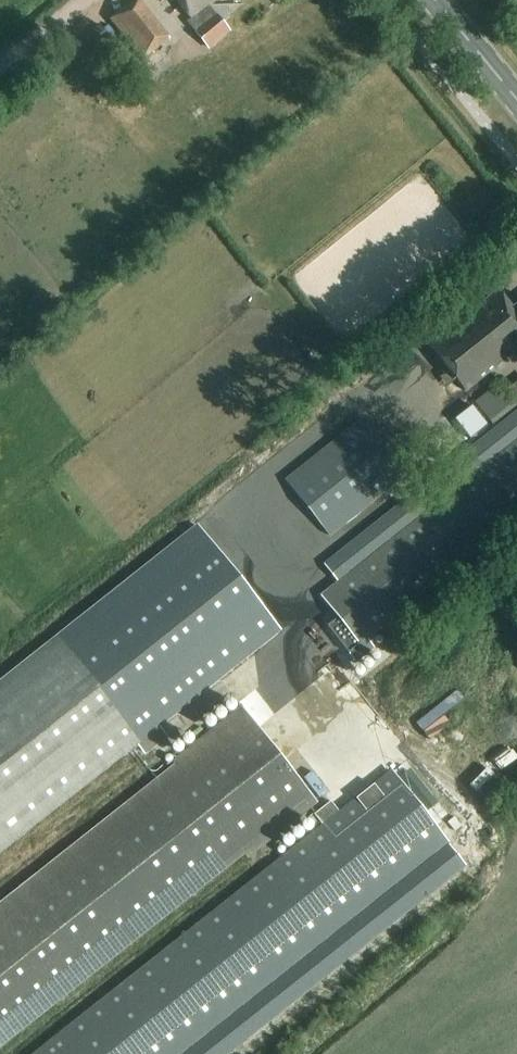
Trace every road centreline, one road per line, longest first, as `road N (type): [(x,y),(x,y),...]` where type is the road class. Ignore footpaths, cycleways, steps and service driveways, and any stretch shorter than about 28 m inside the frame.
road 1 (secondary): [(516,101),(434,0)]

